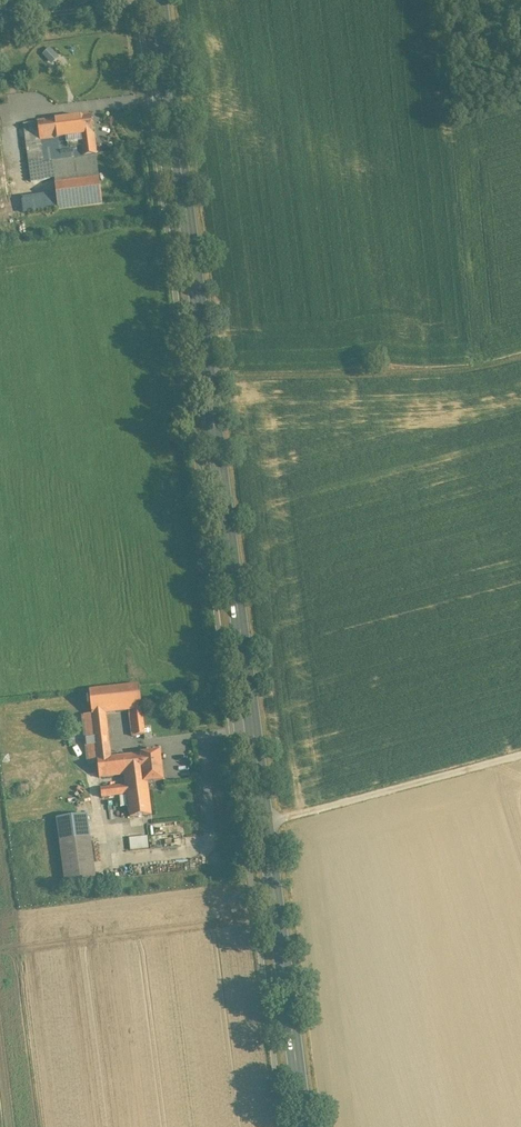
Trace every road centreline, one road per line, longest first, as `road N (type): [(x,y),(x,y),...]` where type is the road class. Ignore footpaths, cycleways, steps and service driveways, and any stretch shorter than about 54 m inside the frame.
road 1 (primary): [(160,0),(306,1126)]
road 2 (track): [(520,755),(268,820)]

